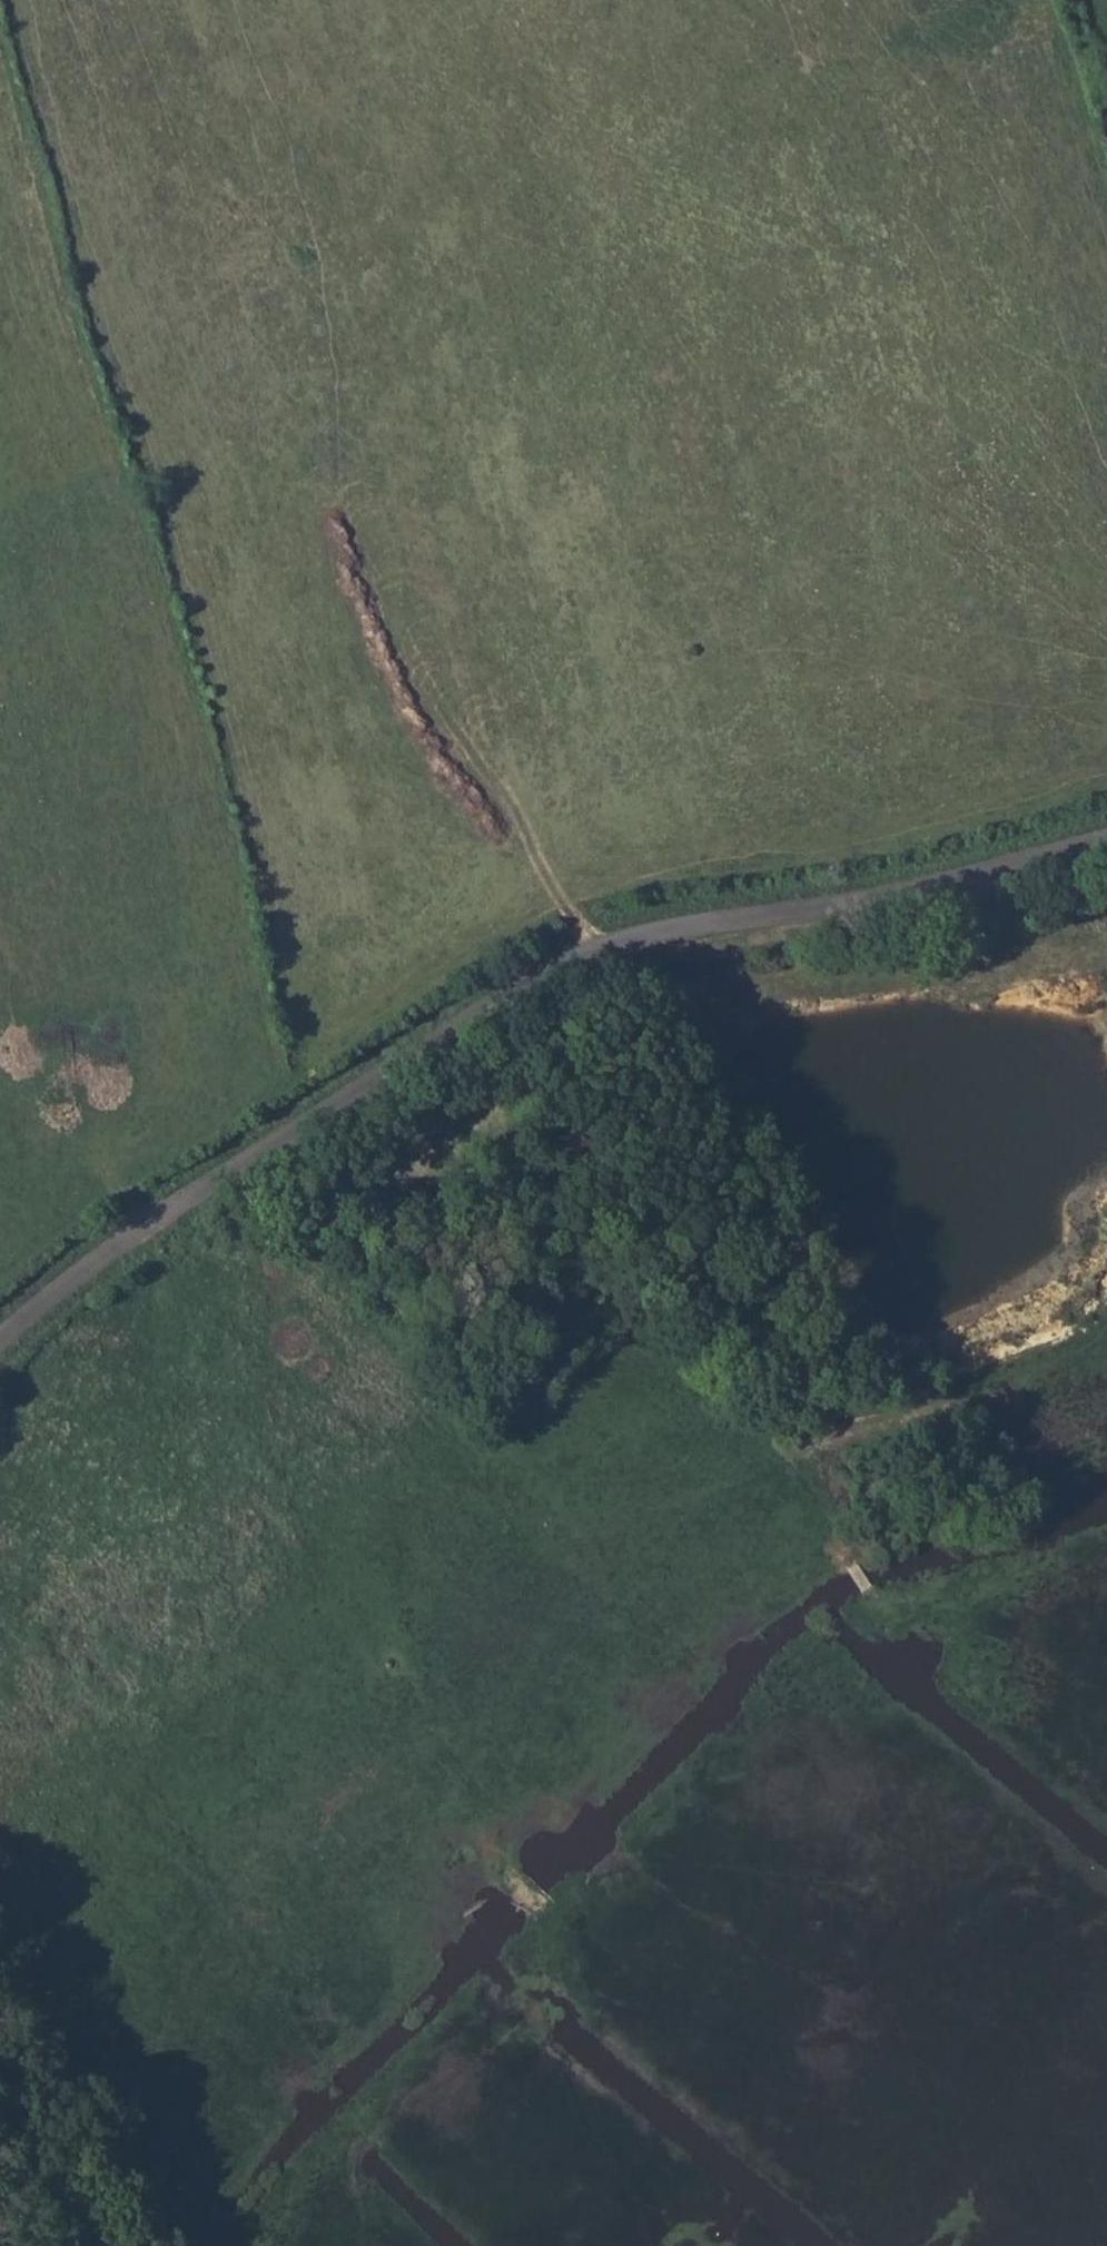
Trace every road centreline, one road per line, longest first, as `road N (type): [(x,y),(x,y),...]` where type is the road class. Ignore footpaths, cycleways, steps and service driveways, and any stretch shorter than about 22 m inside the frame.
road 1 (unclassified): [(1106,839),(896,892),(671,927),(575,959),(172,1209),(0,1340)]
road 2 (track): [(0,2076),(119,2245)]

